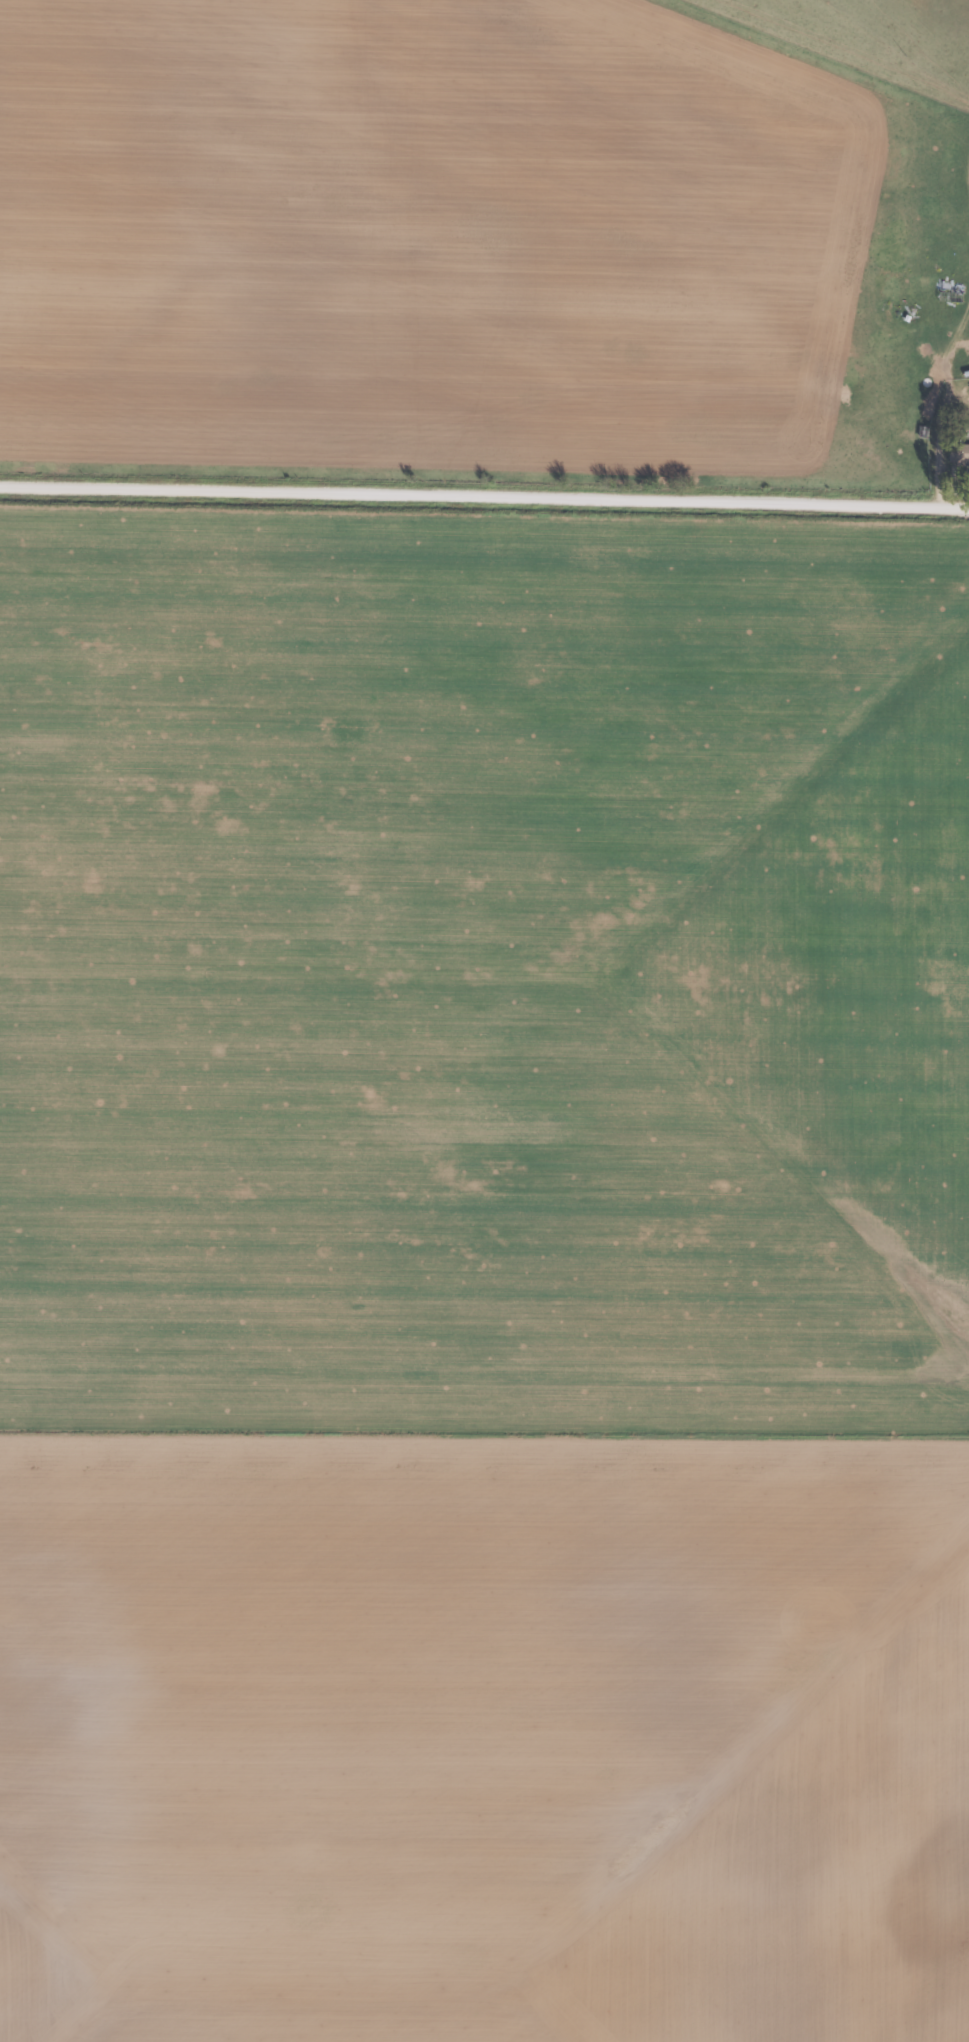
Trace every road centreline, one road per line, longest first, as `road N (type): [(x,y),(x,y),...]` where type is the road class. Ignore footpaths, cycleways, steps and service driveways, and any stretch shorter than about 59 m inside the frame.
road 1 (residential): [(0,491),(968,516)]

